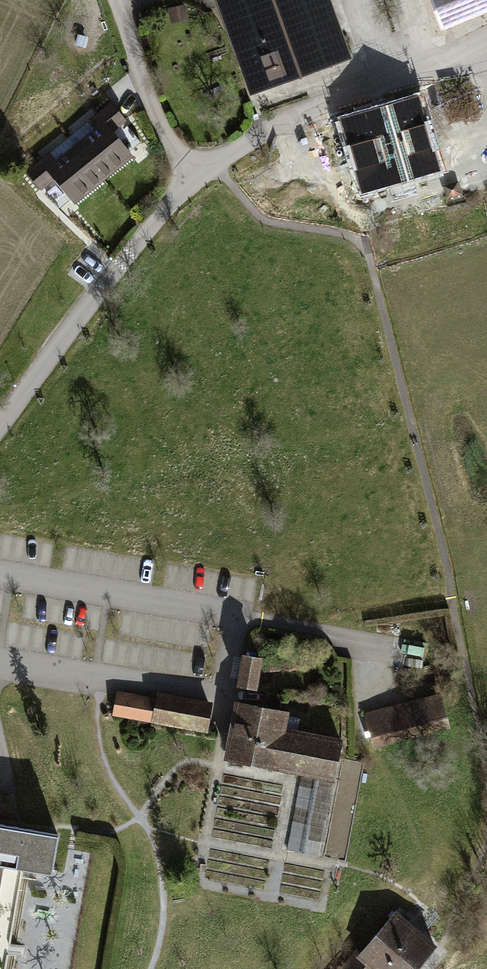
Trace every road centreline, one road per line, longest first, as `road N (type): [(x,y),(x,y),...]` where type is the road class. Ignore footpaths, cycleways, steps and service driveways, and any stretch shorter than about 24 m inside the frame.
road 1 (track): [(486,773),(450,571),(323,103)]
road 2 (residential): [(486,36),(279,121),(192,178)]
road 3 (residential): [(192,178),(0,421)]
road 4 (unclassified): [(192,178),(138,79),(116,0)]
road 5 (track): [(431,968),(472,892),(486,825)]

